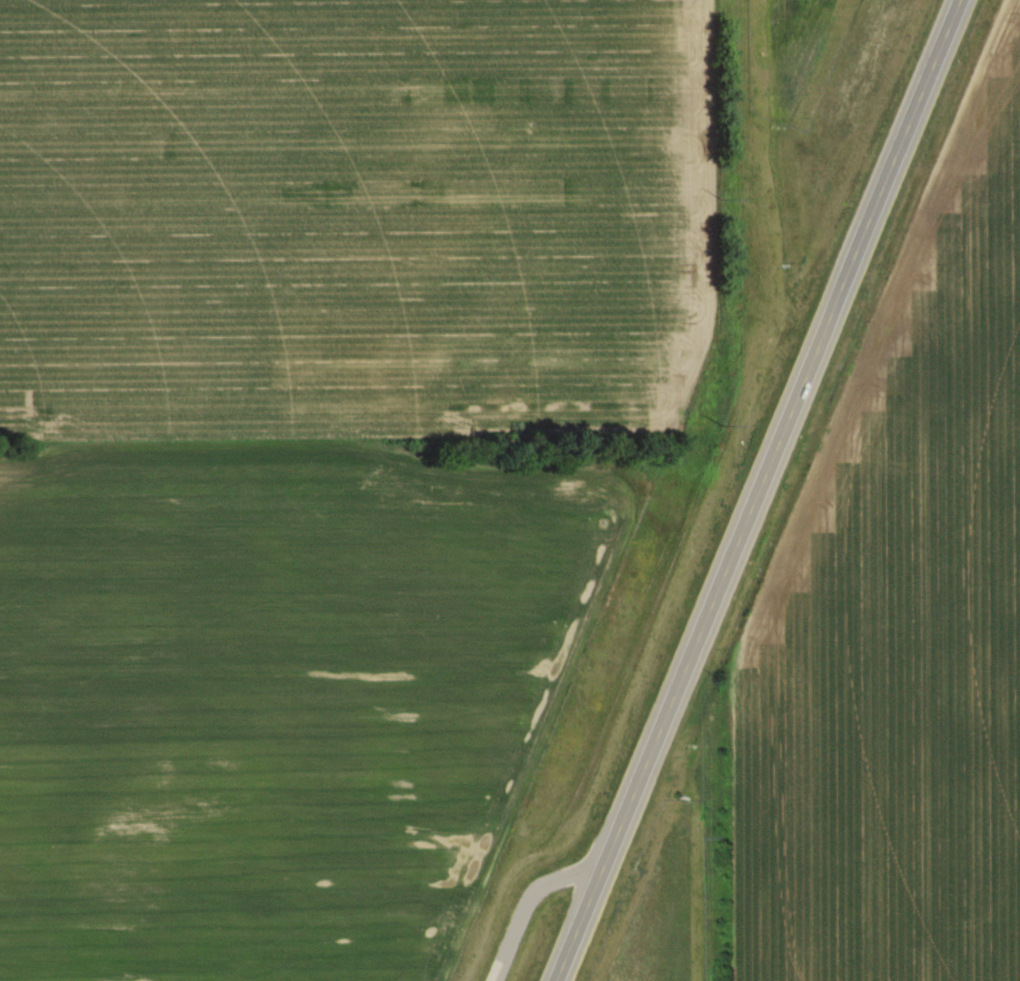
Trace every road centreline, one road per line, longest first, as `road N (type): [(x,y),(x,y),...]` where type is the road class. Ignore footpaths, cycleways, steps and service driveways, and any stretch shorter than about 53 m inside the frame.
road 1 (trunk): [(568,980),(958,0)]

